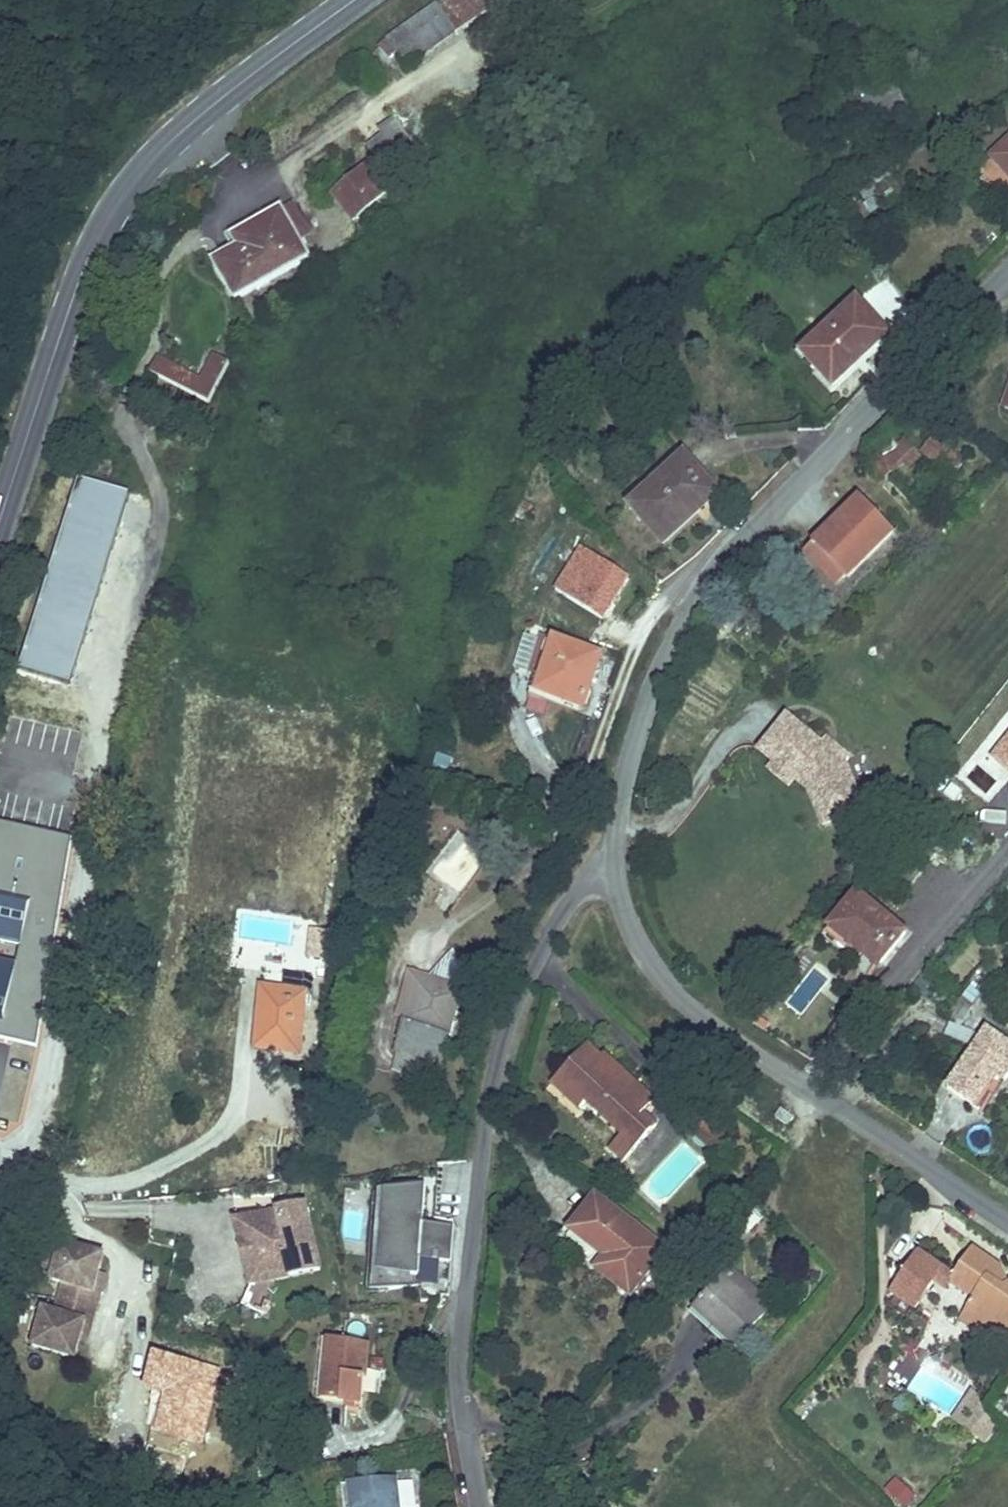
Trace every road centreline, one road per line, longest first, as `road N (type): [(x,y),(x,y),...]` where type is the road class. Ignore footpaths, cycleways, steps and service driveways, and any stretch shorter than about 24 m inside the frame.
road 1 (residential): [(486,1506),(464,1324),(495,1074),(535,955),(617,822)]
road 2 (residential): [(617,822),(640,709),(682,603),(1007,279)]
road 3 (secondary): [(0,522),(76,293),(126,192),(157,154),(248,76),(357,0)]
road 4 (residential): [(1007,1215),(658,982),(626,905),(617,822)]

